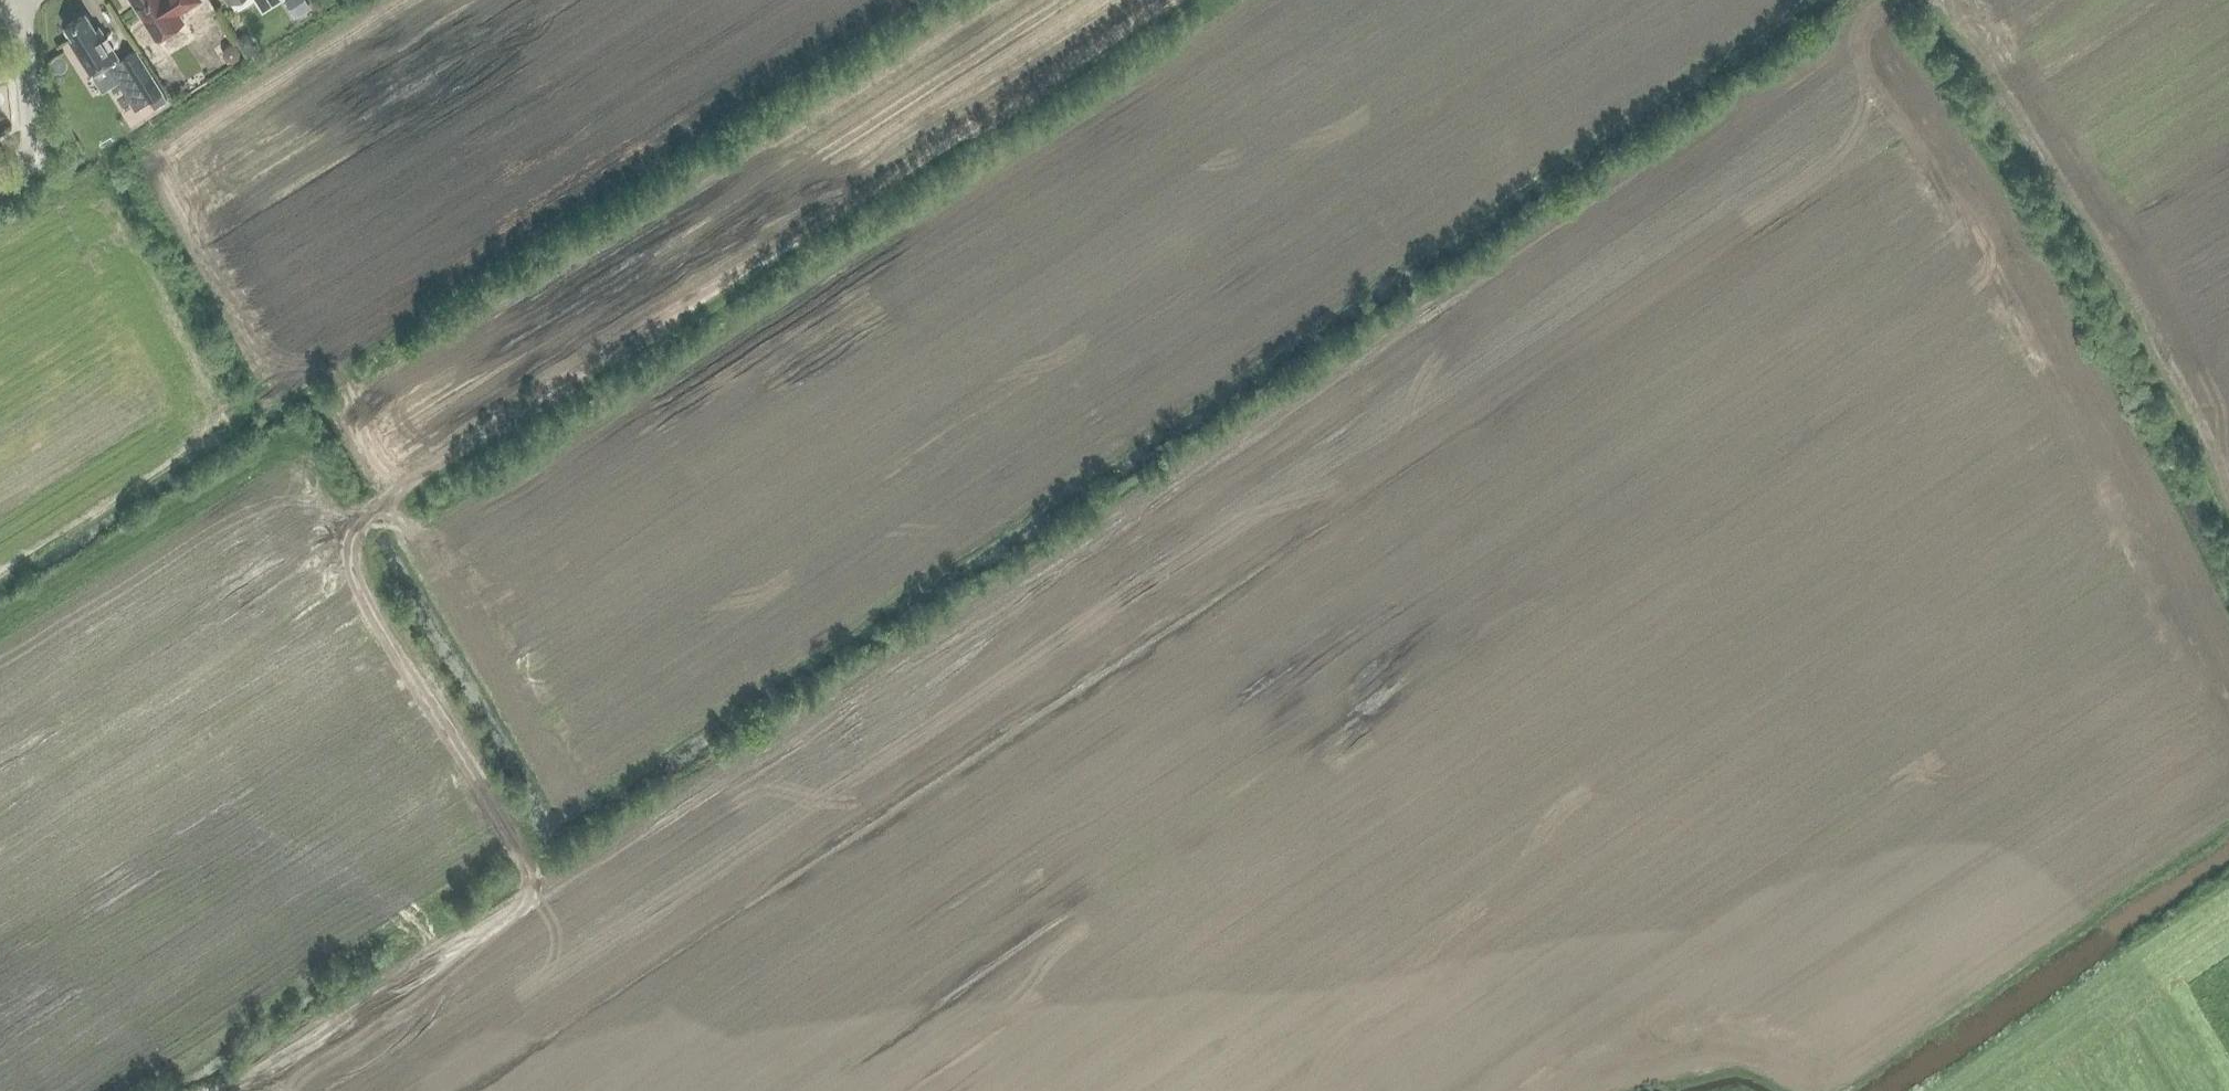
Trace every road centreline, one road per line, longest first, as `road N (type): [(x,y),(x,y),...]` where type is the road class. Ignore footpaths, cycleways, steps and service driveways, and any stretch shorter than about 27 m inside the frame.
road 1 (residential): [(0,187),(33,160),(37,142),(22,3)]

